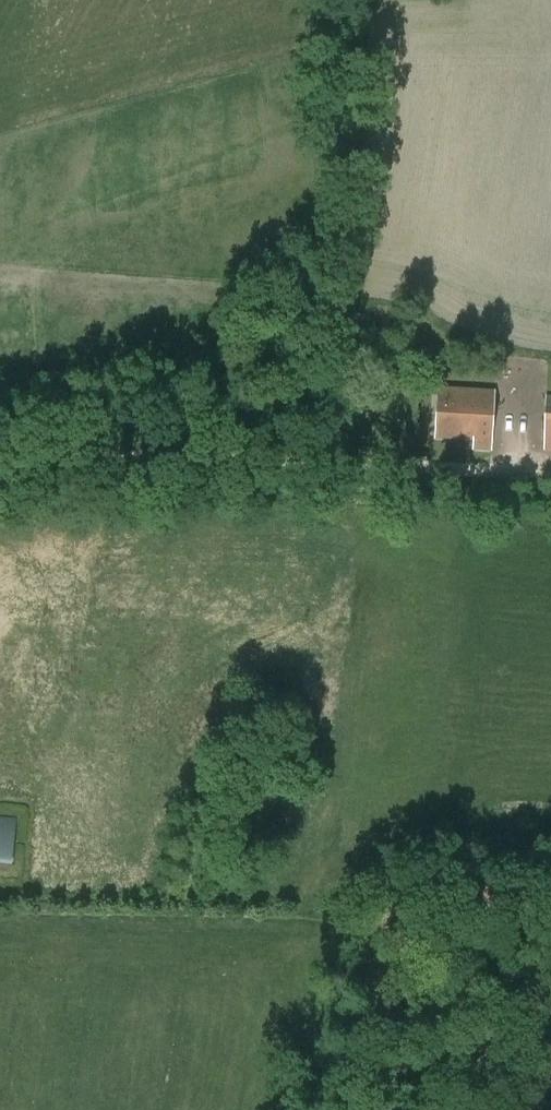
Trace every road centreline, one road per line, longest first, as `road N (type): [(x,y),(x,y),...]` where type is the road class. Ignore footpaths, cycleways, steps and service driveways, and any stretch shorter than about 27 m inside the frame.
road 1 (track): [(550,474),(95,453),(0,457)]

